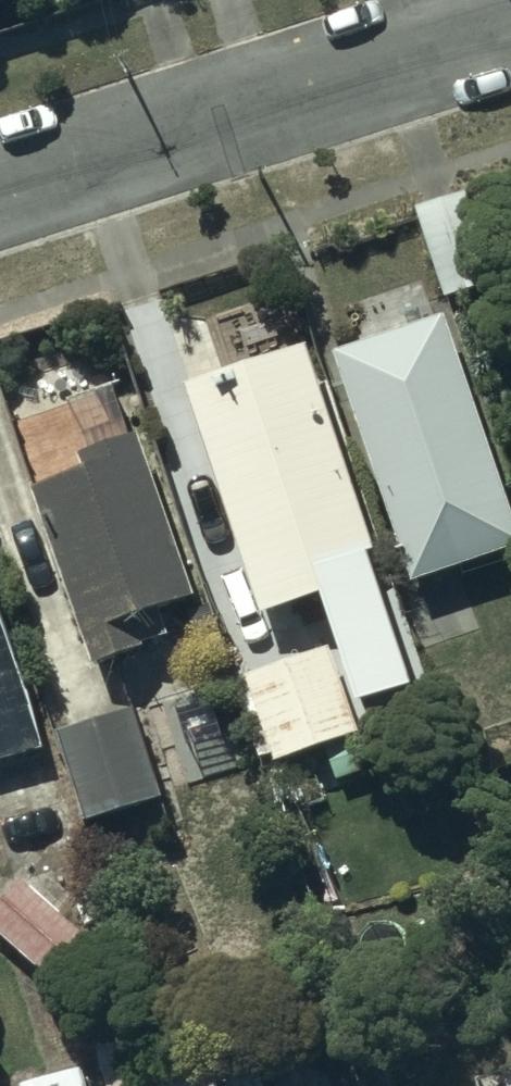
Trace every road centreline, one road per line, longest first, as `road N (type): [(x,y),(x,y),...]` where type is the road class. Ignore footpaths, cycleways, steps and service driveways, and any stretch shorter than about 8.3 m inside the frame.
road 1 (residential): [(510,26),(0,188)]

